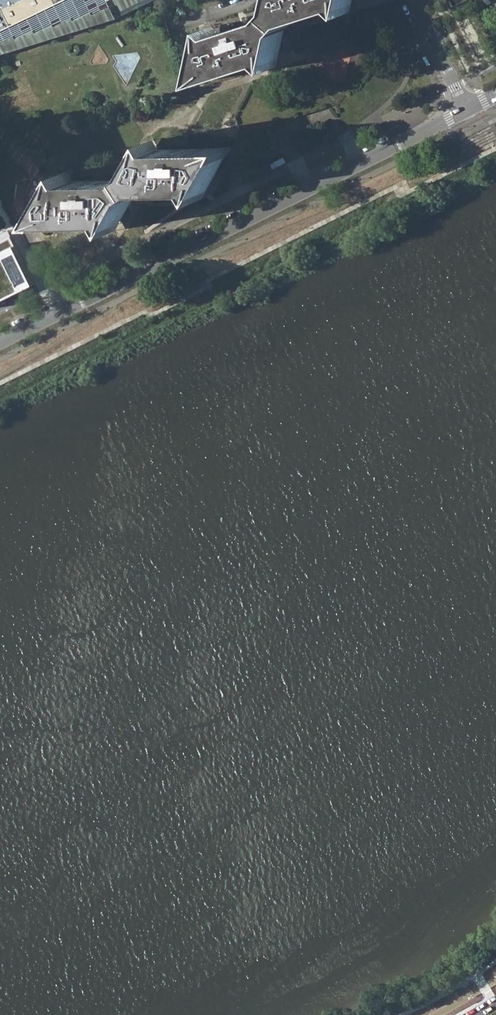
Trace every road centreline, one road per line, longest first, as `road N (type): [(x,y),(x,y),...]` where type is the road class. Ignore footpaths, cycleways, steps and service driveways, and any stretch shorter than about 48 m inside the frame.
road 1 (residential): [(0,343),(466,110)]
road 2 (residential): [(412,0),(466,110)]

